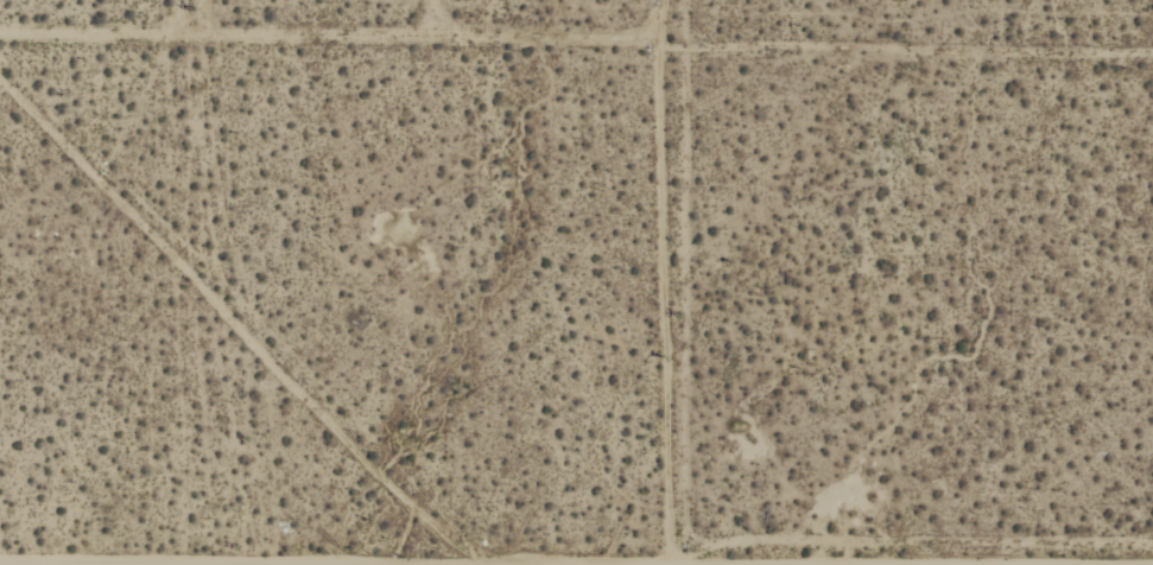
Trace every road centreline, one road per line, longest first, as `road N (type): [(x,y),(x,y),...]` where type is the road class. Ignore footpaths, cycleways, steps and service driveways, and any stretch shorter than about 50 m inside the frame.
road 1 (track): [(0,76),(1152,76)]
road 2 (track): [(441,564),(426,513),(186,224),(0,30)]

